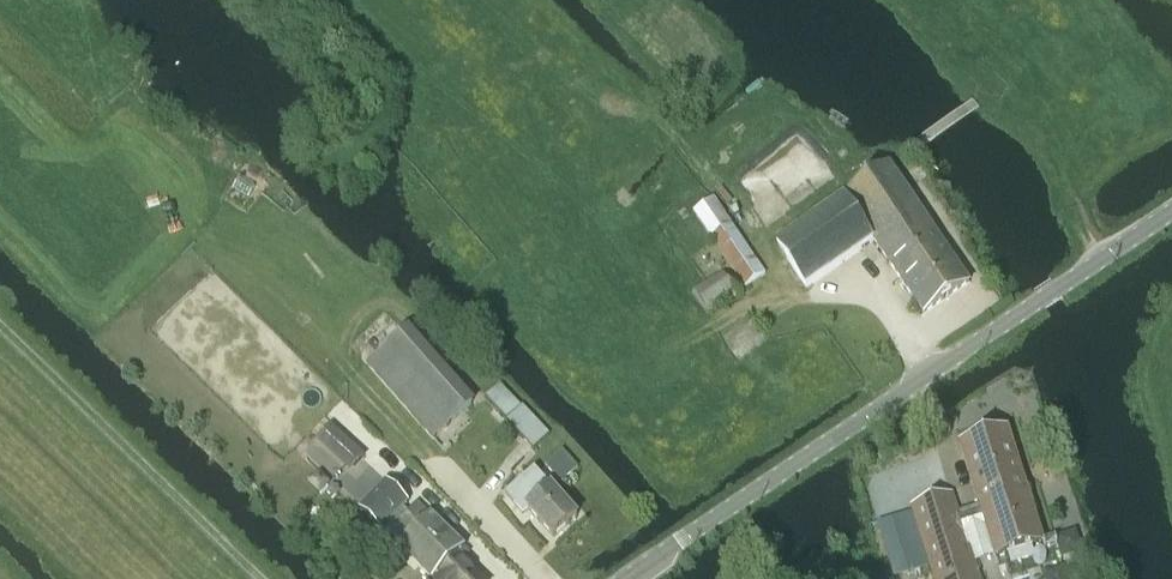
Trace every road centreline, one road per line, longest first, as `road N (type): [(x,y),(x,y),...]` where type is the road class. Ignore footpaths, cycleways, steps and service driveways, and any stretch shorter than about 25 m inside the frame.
road 1 (tertiary): [(1171,210),(623,578)]

